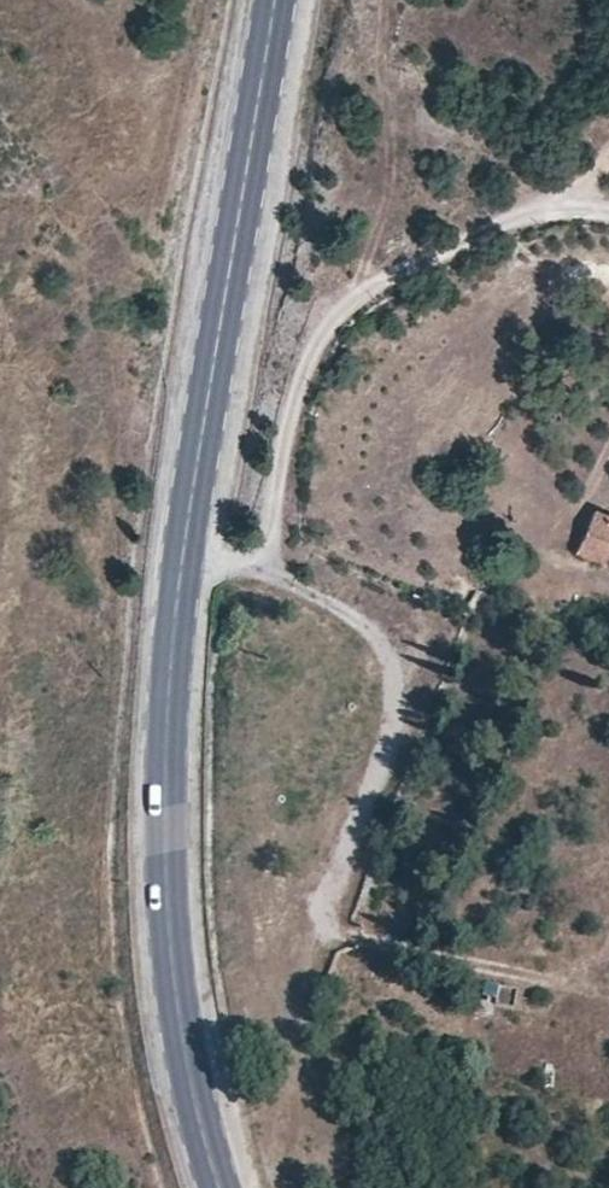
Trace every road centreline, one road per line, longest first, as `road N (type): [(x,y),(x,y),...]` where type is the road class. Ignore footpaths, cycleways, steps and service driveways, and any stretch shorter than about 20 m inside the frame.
road 1 (primary): [(213,1187),(185,1106),(155,938),(158,758),(201,426),(276,0)]
road 2 (track): [(608,214),(571,207),(466,238),(336,317),(312,349),(270,548),(240,568),(183,552)]
road 3 (track): [(240,568),(304,593),(386,648),(397,684),(391,758),(325,926)]

